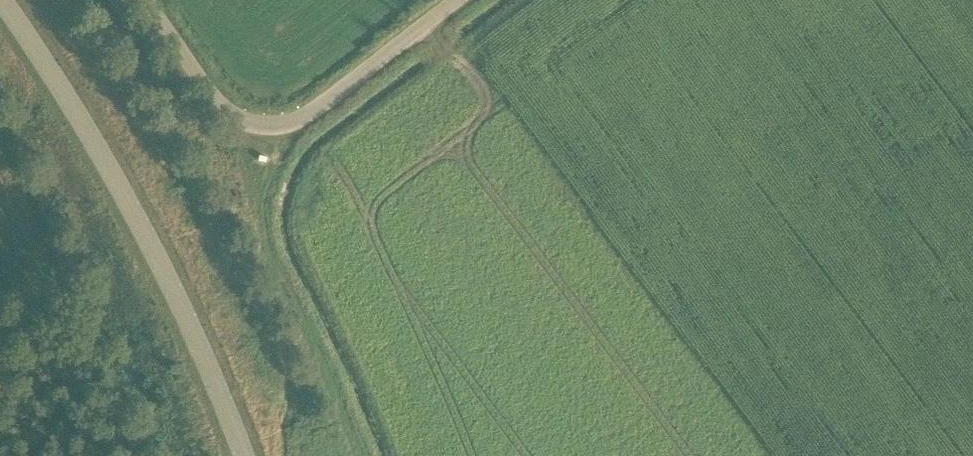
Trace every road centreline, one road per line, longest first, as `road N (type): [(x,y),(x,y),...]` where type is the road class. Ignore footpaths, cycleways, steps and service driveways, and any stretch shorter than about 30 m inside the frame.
road 1 (unclassified): [(242,455),(126,197),(2,0)]
road 2 (unclassified): [(150,0),(237,103),(282,125),(307,116),(457,0)]

